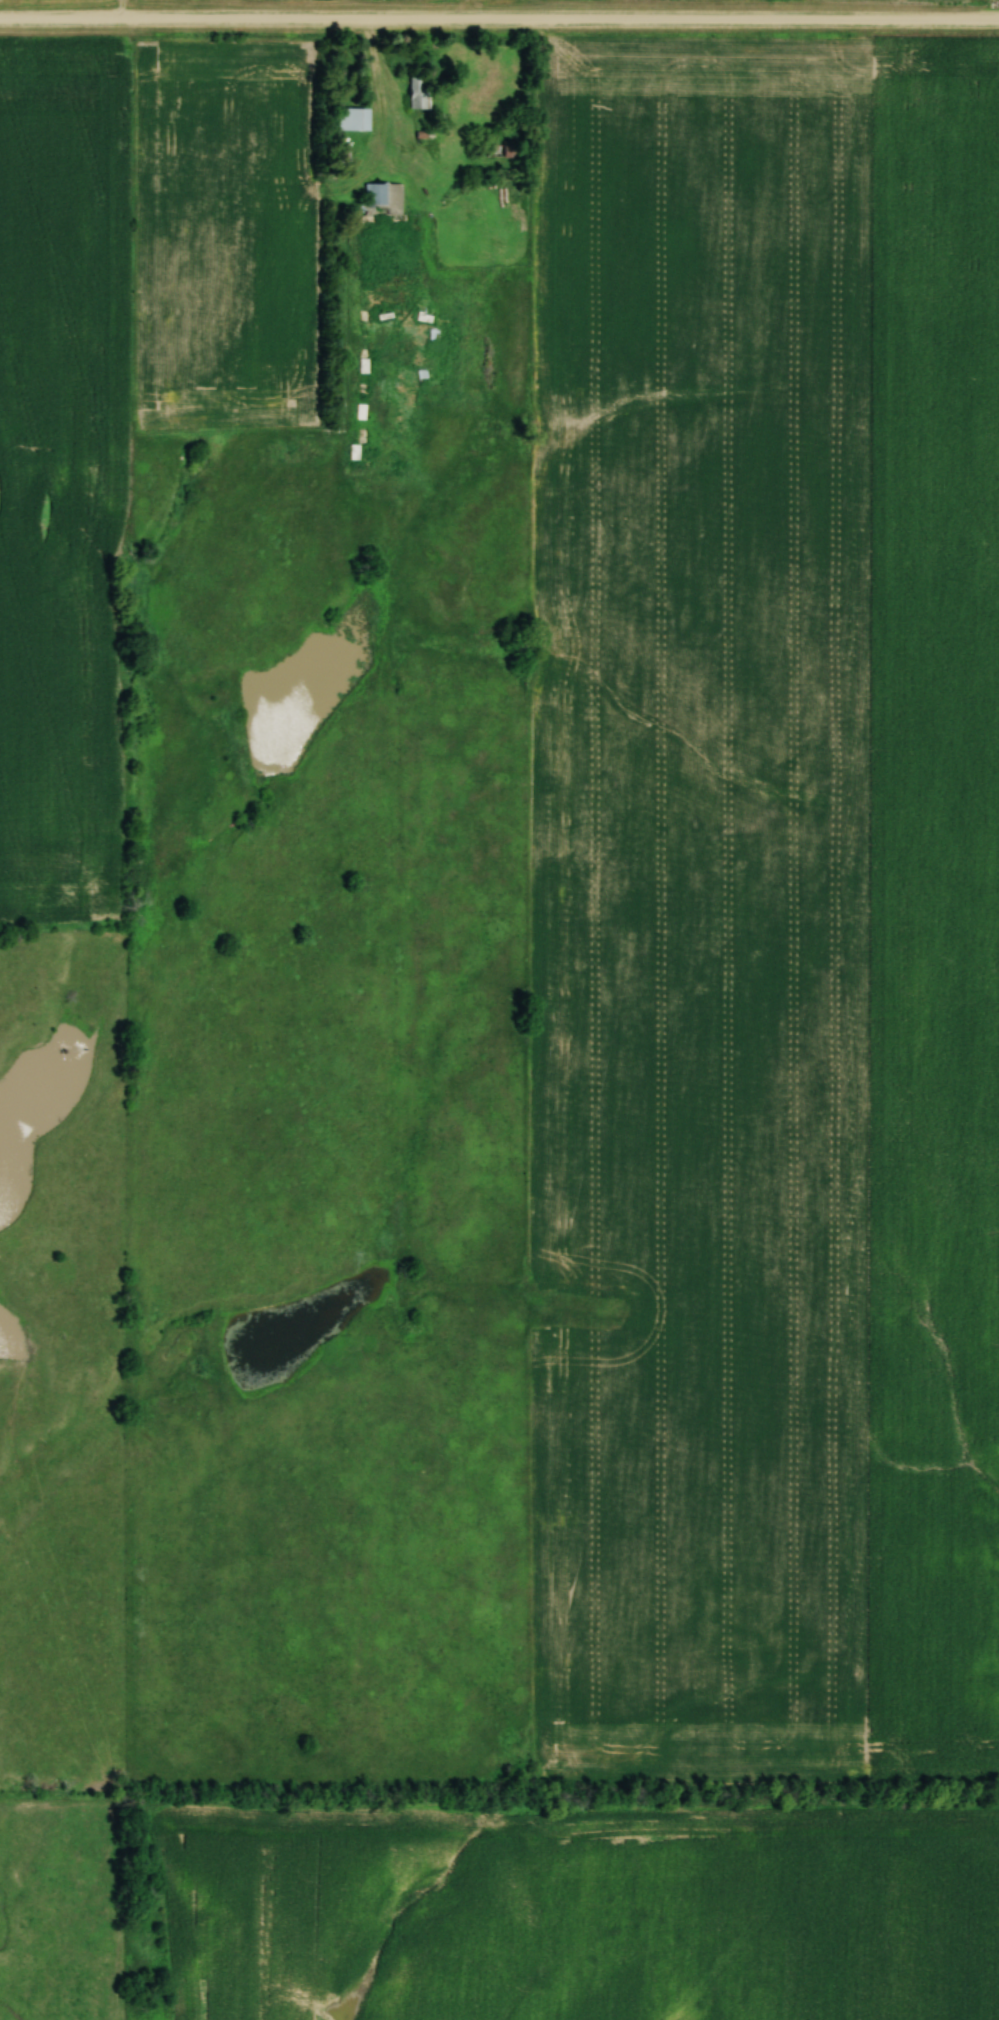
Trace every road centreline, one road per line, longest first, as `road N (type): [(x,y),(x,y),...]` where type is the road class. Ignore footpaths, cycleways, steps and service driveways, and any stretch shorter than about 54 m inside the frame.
road 1 (residential): [(998,21),(0,20)]

